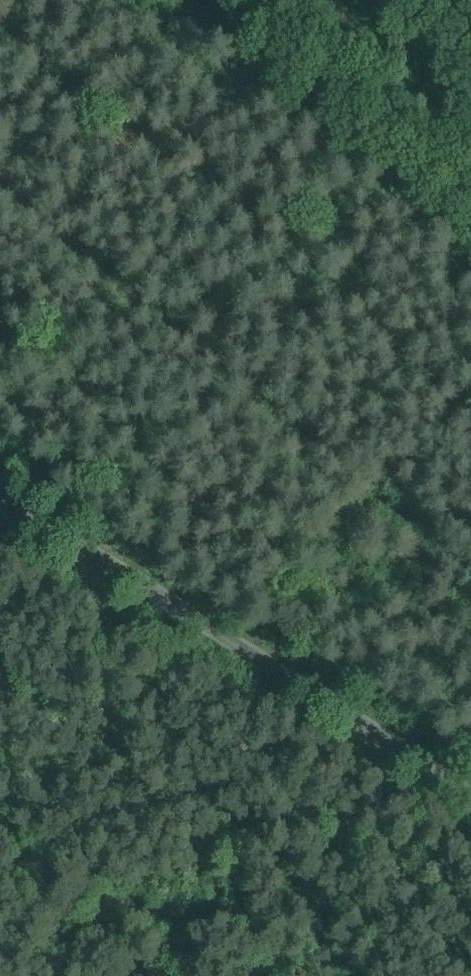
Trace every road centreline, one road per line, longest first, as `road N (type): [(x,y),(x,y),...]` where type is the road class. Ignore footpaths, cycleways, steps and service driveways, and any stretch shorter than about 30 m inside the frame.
road 1 (unclassified): [(0,497),(470,797)]
road 2 (track): [(152,0),(470,248)]

